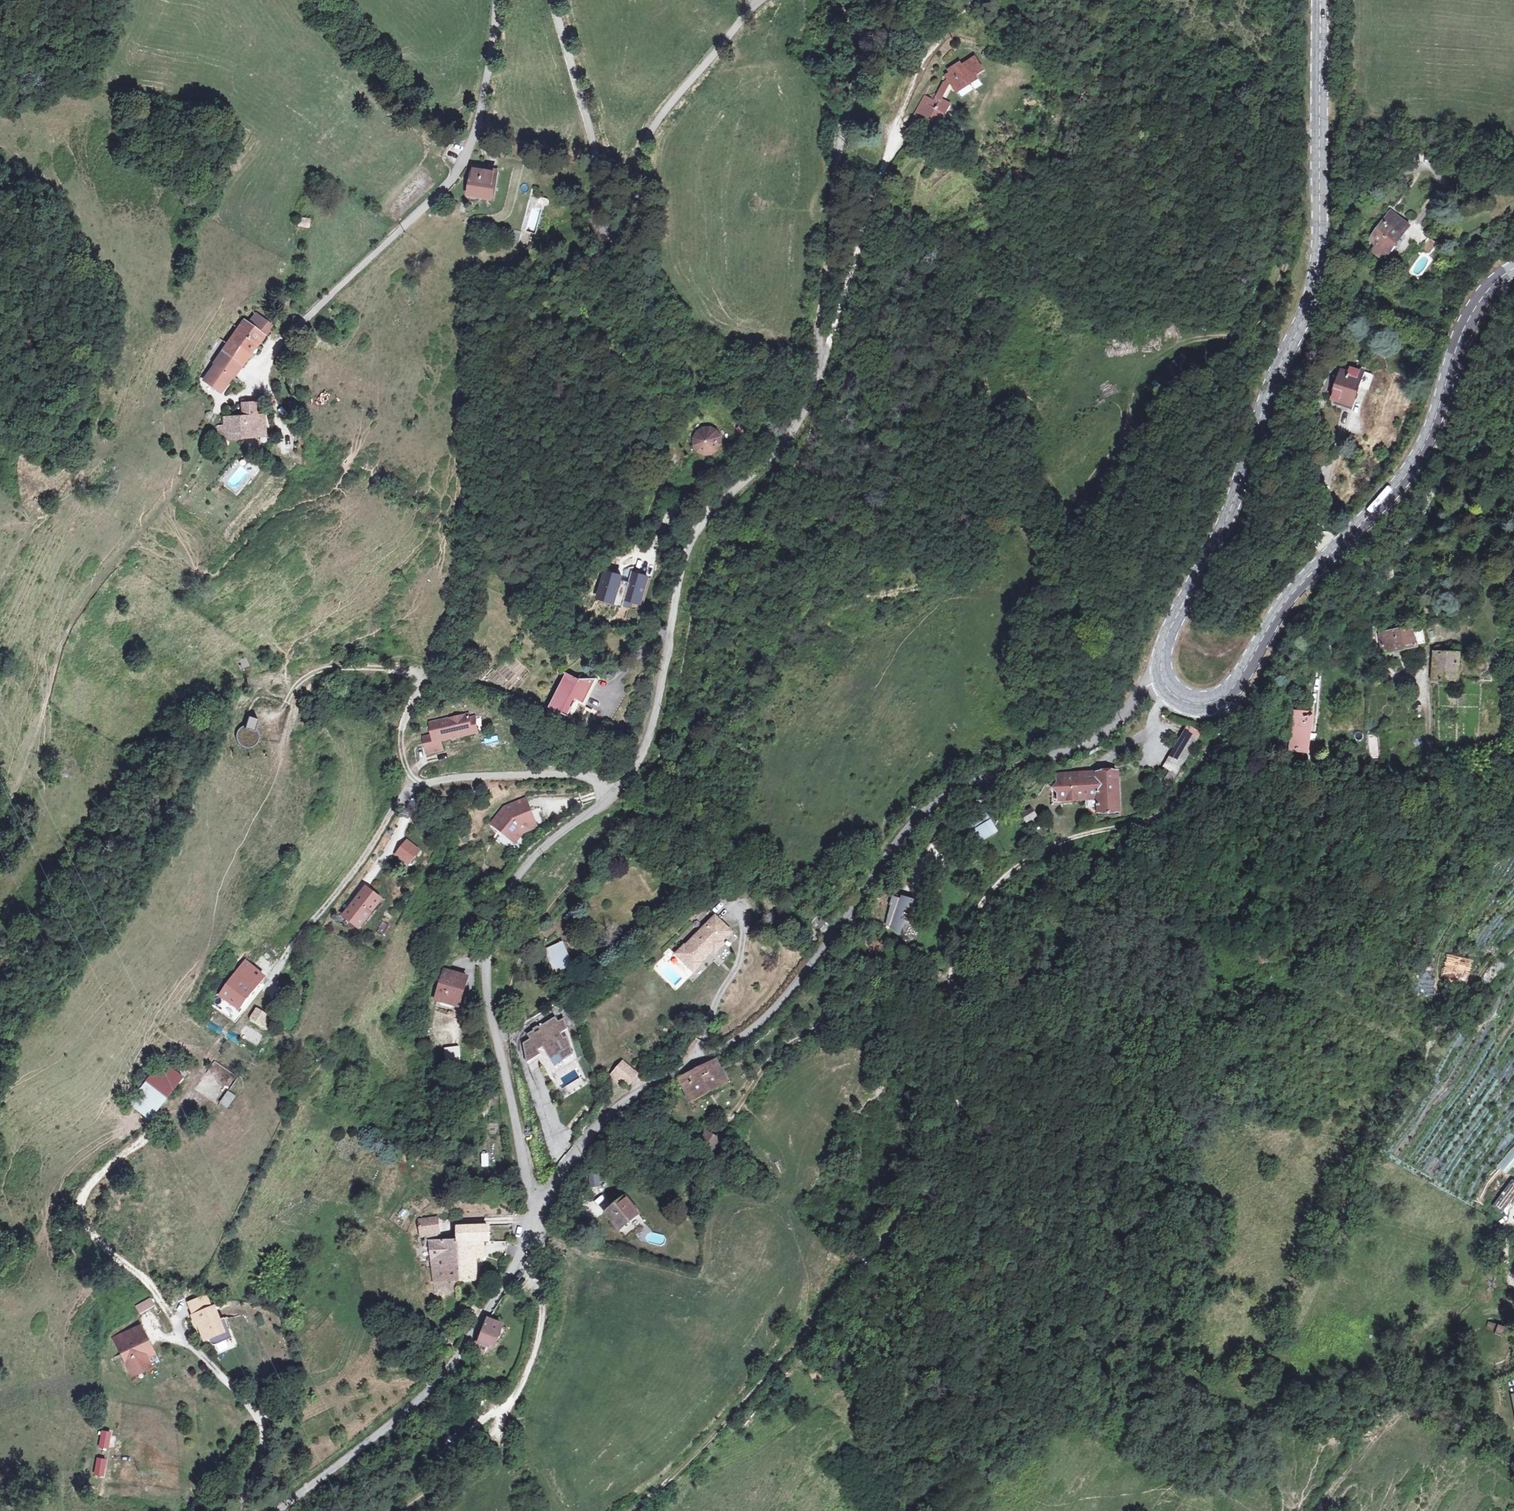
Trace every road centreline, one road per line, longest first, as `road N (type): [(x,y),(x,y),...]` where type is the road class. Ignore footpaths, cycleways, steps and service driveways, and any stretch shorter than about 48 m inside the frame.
road 1 (track): [(1220,699),(1215,737),(1162,811),(1056,843),(986,896),(953,967),(966,1093),(958,1152),(742,1403),(631,1510)]
road 2 (unclassified): [(540,1210),(613,1112),(734,1042),(776,1008),(920,817),(967,787),(1104,733),(1161,674)]
road 3 (secondary): [(1320,0),(1318,242),(1310,295),(1230,512),(1167,638),(1161,674)]
road 4 (unclassified): [(553,0),(596,148),(604,239),(627,227),(660,119),(759,0)]
road 5 (secondary): [(1220,699),(1287,599),(1413,463),(1467,321),(1513,270)]
road 6 (unclassified): [(609,801),(647,743),(686,551),(713,509),(789,436),(814,397)]
road 7 (unclassified): [(540,1210),(494,1030),(492,933),(533,858),(609,801)]
road 8 (unclassified): [(274,977),(405,795),(420,786),(585,775),(609,801)]
road 9 (unclassified): [(282,340),(460,167),(480,107),(497,0)]
road 10 (unclassified): [(276,1510),(426,1393),(491,1309),(540,1210)]
road 11 (track): [(971,0),(906,99),(826,352)]
road 12 (unclassified): [(845,0),(859,48),(838,147),(818,308),(826,352)]
road 13 (track): [(399,1510),(489,1440),(518,1392),(543,1313),(538,1284),(519,1263)]
road 14 (track): [(424,785),(411,776),(402,746),(420,686),(416,672),(316,671),(288,699),(275,736)]
road 15 (unclassified): [(237,1510),(263,1454),(262,1425),(178,1331)]
road 16 (track): [(154,1131),(274,977)]
road 17 (track): [(178,1331),(147,1285),(81,1223)]

